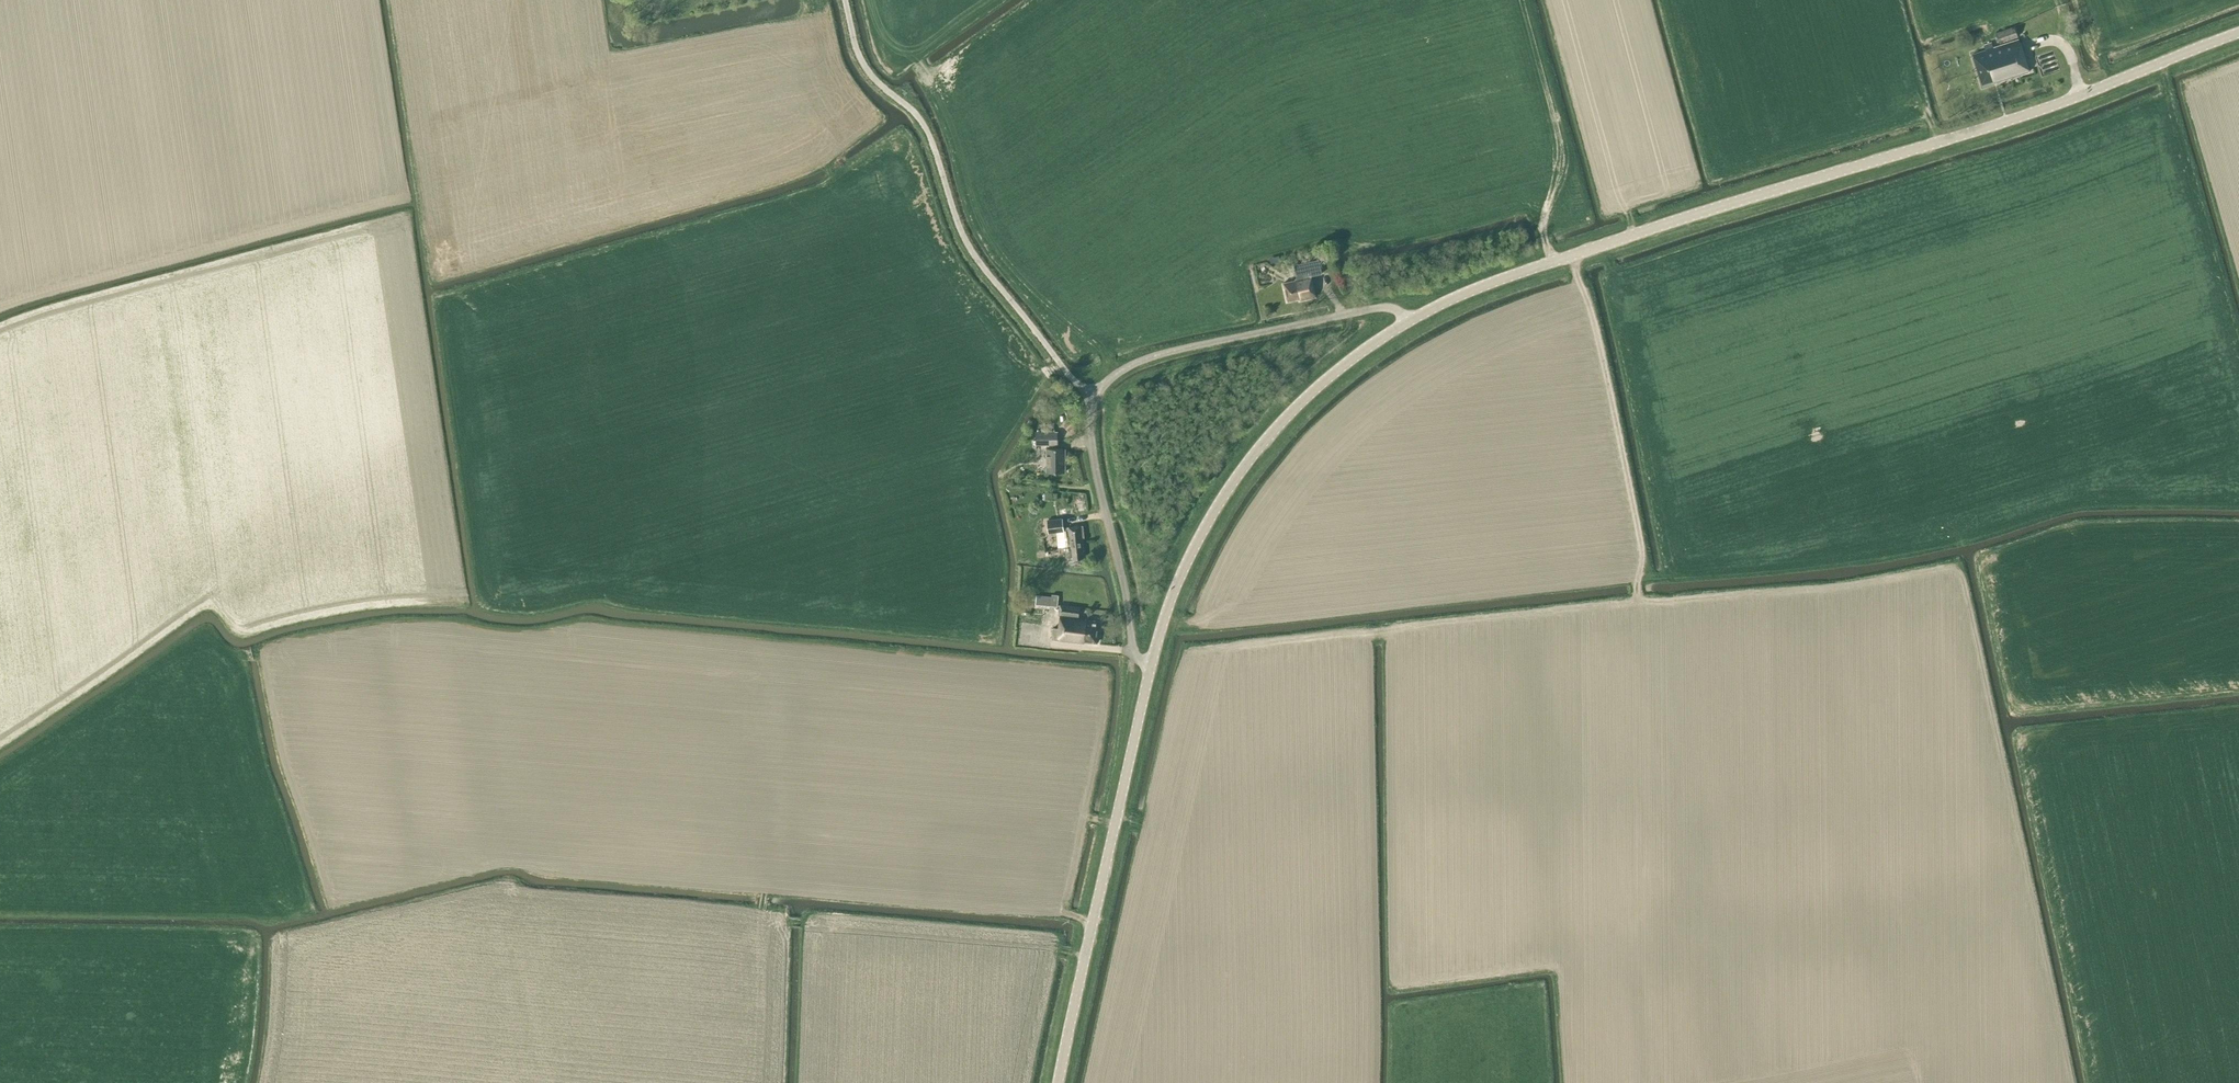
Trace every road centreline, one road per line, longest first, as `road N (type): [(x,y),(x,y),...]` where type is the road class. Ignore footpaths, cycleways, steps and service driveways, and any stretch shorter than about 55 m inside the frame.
road 1 (tertiary): [(1408,321),(1533,268),(2038,111),(2238,32)]
road 2 (residential): [(1150,668),(1134,652),(1093,452),(1092,409),(1105,384),(1140,361),(1217,341),(1376,308),(1396,309),(1408,321)]
road 3 (tertiary): [(1150,668),(1190,555),(1240,472),(1320,384),(1408,321)]
road 4 (tertiary): [(1058,1082),(1150,668)]

